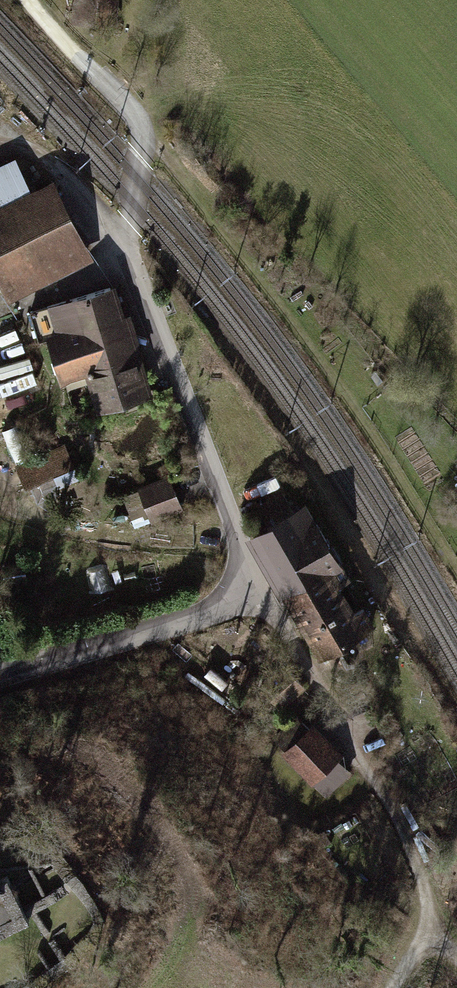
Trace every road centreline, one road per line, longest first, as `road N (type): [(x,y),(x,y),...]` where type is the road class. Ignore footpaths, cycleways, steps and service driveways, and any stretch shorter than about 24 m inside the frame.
road 1 (track): [(144,123),(125,245),(256,597),(378,779),(416,848),(425,921)]
road 2 (track): [(456,562),(144,123)]
road 3 (residential): [(0,673),(256,597)]
road 4 (track): [(33,0),(144,123)]

